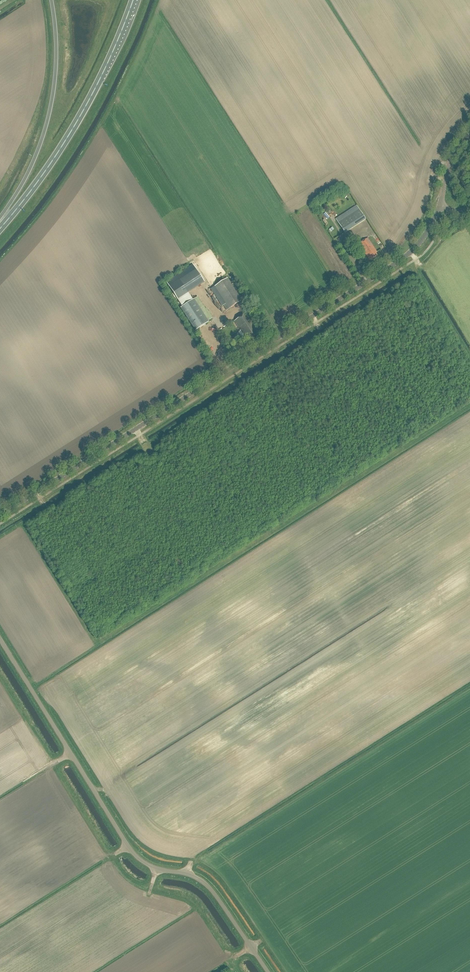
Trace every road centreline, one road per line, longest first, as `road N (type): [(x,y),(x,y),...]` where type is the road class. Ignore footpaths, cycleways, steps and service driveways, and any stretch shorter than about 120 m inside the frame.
road 1 (tertiary): [(0,516),(393,264),(441,207)]
road 2 (unclassified): [(268,971),(208,885),(152,866),(130,848),(0,639)]
road 3 (trunk): [(0,229),(79,119),(133,0)]
road 4 (trunk): [(51,0),(51,106),(34,159),(0,219)]

